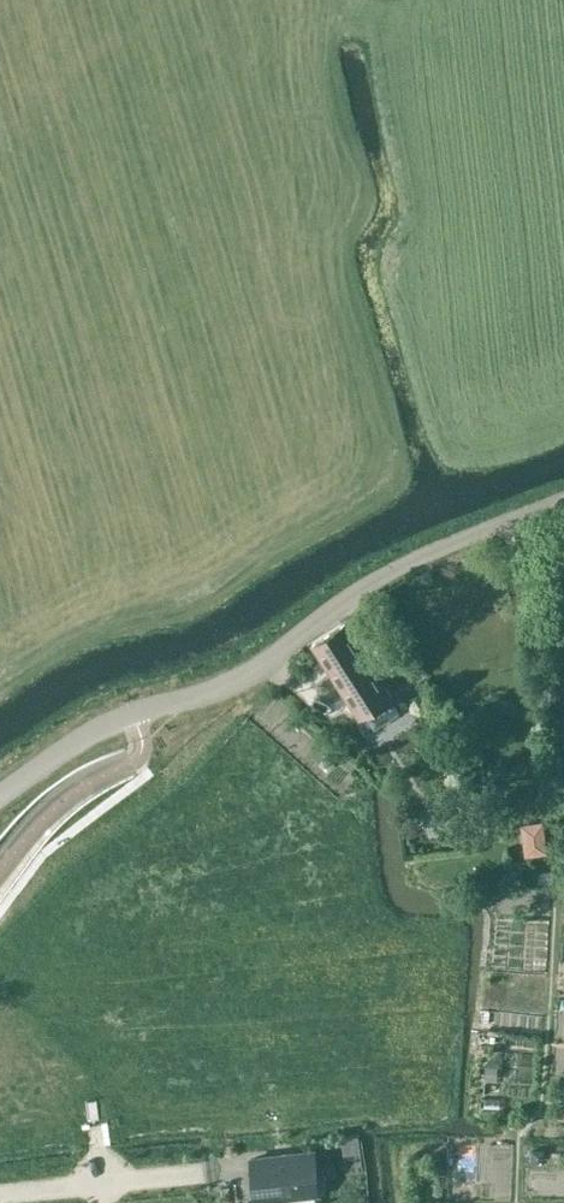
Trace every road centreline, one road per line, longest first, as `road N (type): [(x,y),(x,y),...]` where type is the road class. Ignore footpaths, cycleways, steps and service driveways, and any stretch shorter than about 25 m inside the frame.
road 1 (unclassified): [(563,500),(394,573),(248,674),(94,729),(0,793)]

